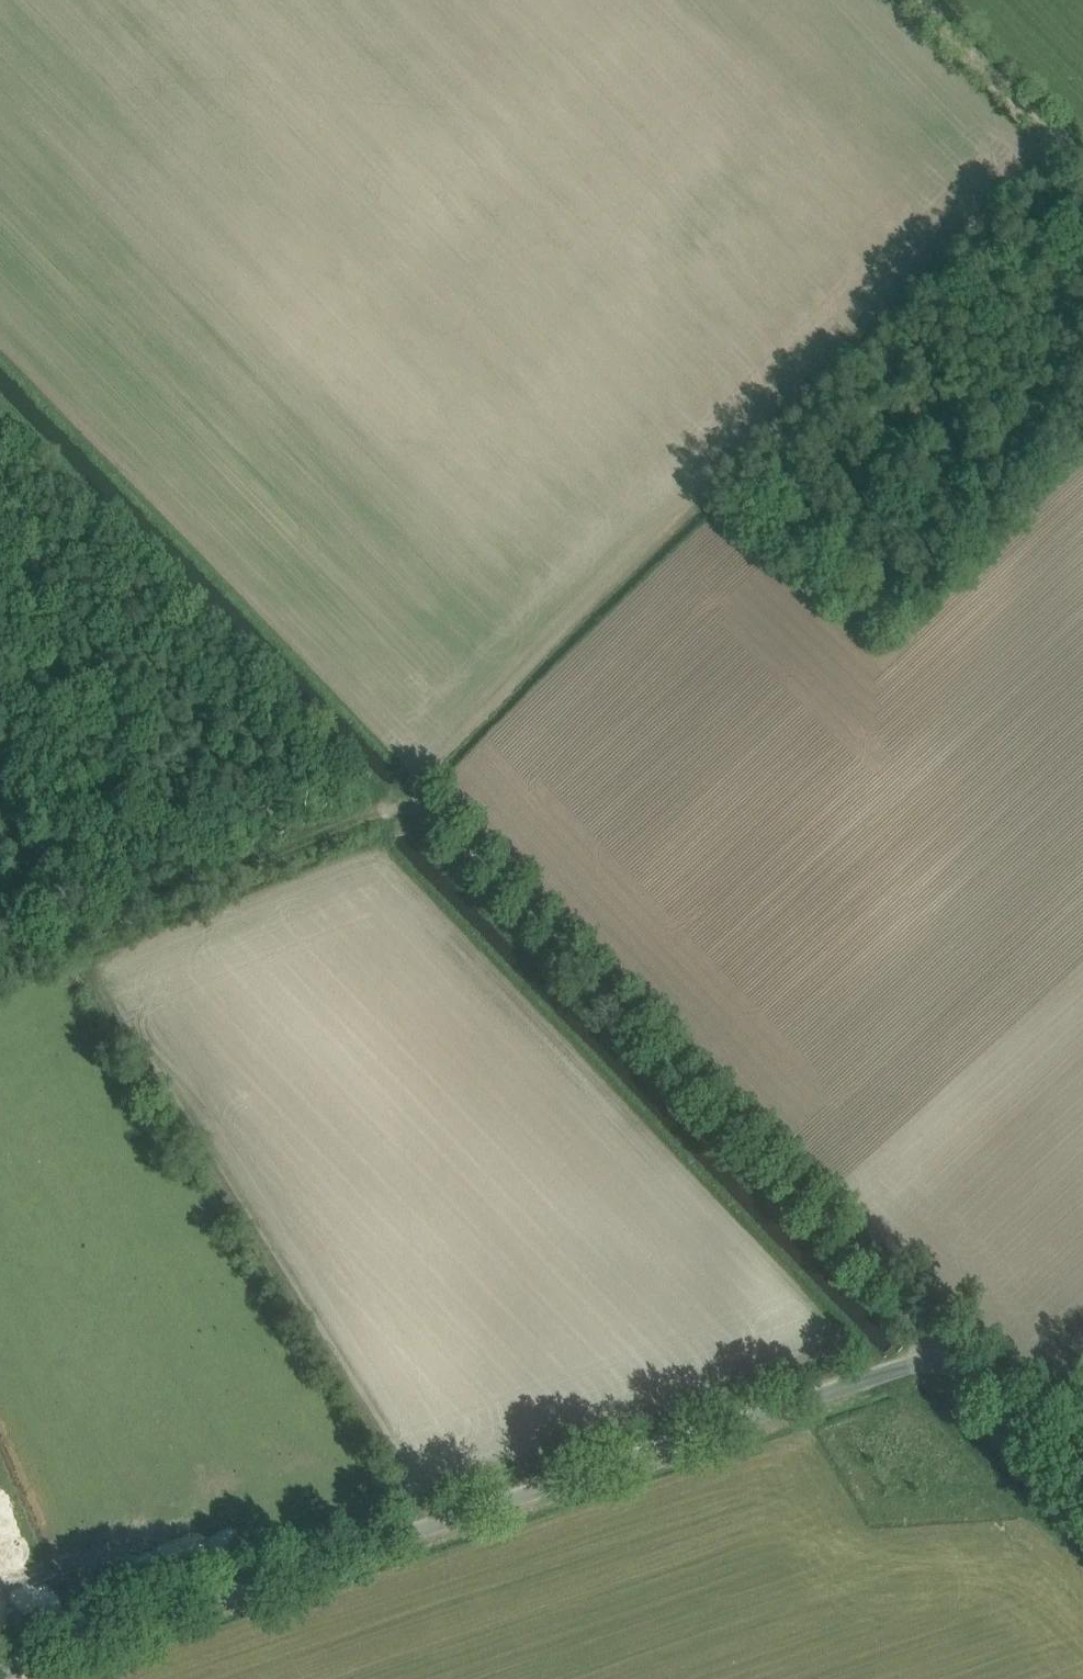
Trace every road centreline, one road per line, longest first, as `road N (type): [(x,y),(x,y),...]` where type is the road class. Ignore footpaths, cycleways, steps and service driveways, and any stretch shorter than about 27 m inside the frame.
road 1 (unclassified): [(0,1677),(913,1364),(946,1366),(1082,1520)]
road 2 (track): [(1082,170),(919,0)]

